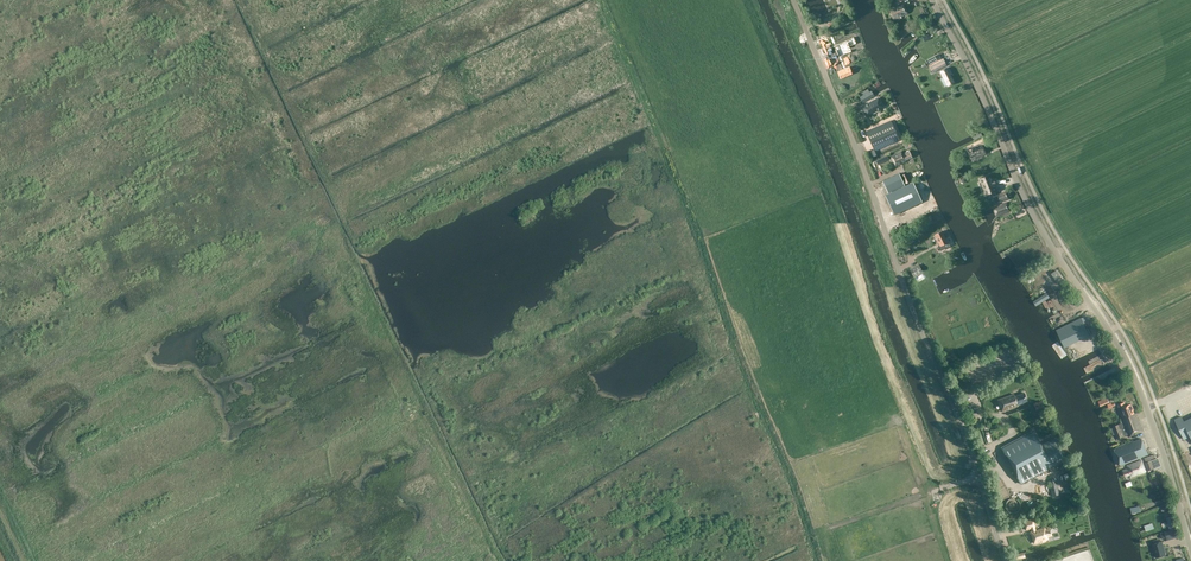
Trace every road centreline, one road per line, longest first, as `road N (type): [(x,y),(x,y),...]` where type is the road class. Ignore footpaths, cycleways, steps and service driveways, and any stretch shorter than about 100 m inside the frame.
road 1 (tertiary): [(1190,550),(1130,367),(1039,224),(932,0)]
road 2 (unclassified): [(1005,560),(960,423),(793,0)]

